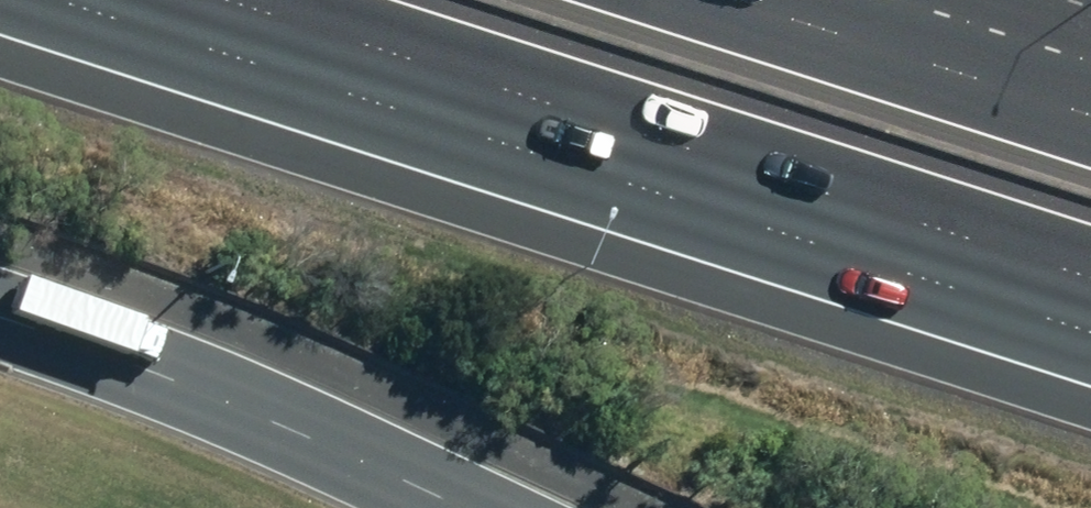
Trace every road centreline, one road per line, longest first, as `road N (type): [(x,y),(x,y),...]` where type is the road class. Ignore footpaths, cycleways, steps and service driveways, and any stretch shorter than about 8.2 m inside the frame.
road 1 (motorway): [(1090,274),(232,0)]
road 2 (primary): [(0,317),(107,351),(469,507)]
road 3 (motorway): [(744,0),(1090,112)]

